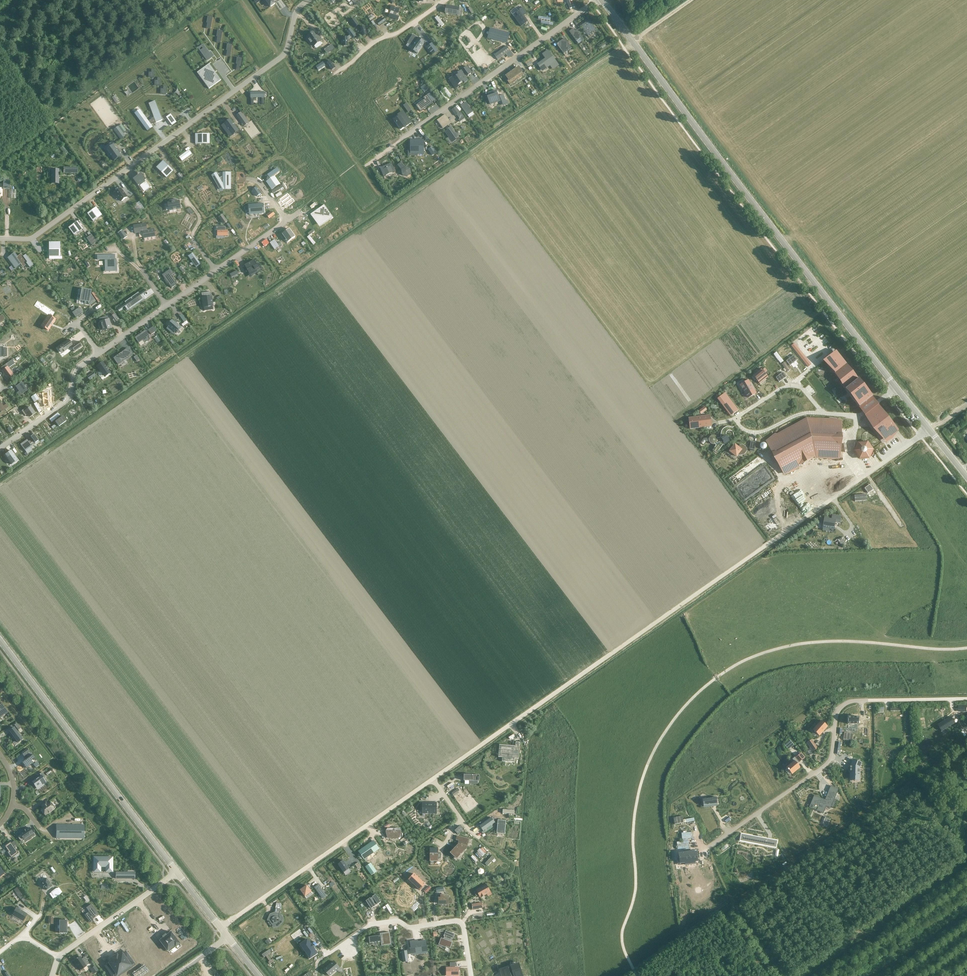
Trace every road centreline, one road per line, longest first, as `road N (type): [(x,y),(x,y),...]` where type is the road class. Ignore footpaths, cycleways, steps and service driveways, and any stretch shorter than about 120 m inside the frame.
road 1 (residential): [(433,779),(929,430)]
road 2 (tertiary): [(895,389),(602,0)]
road 3 (residential): [(308,0),(298,9),(281,57),(38,235),(0,238)]
road 4 (residential): [(966,699),(848,703),(825,766),(707,849)]
road 5 (tertiary): [(175,872),(0,642)]
road 6 (residential): [(221,927),(433,779)]
road 7 (residential): [(597,0),(395,142)]
road 8 (residential): [(822,411),(794,386),(737,421),(762,432),(799,413)]
road 9 (residential): [(346,941),(370,925),(461,924),(470,975)]
road 10 (residential): [(175,872),(59,957)]
road 11 (residential): [(99,353),(77,371),(68,399),(0,449)]
road 12 (residential): [(445,0),(334,75)]

